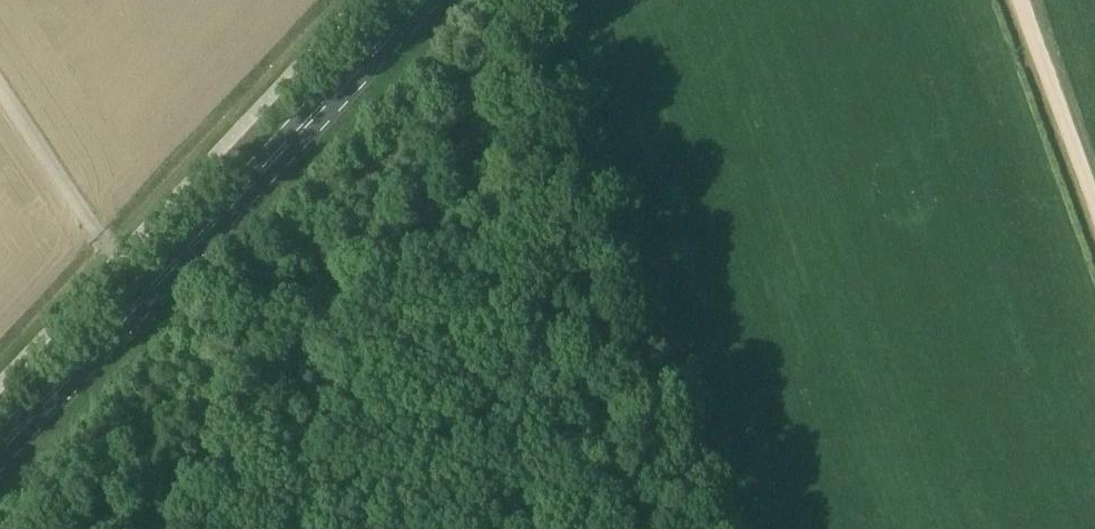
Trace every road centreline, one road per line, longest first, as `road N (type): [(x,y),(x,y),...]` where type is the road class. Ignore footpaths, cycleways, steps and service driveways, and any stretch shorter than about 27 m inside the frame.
road 1 (primary): [(0,450),(415,0)]
road 2 (track): [(1022,0),(1094,206)]

